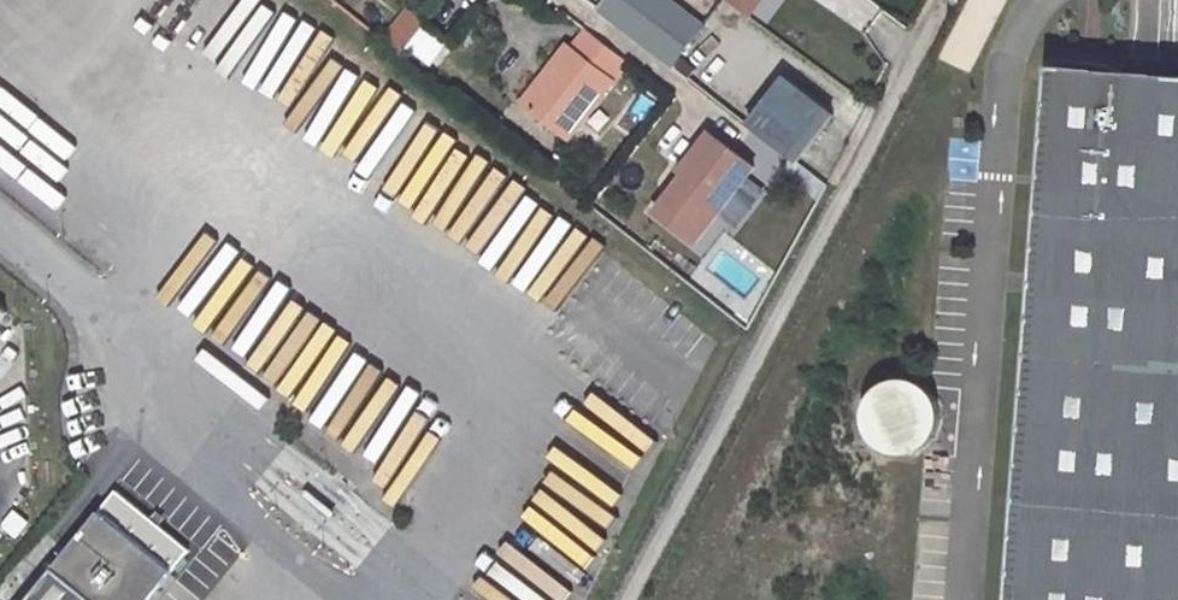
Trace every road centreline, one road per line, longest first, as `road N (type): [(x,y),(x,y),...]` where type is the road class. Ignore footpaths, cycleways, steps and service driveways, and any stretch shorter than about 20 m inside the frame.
road 1 (residential): [(623,599),(942,0)]

